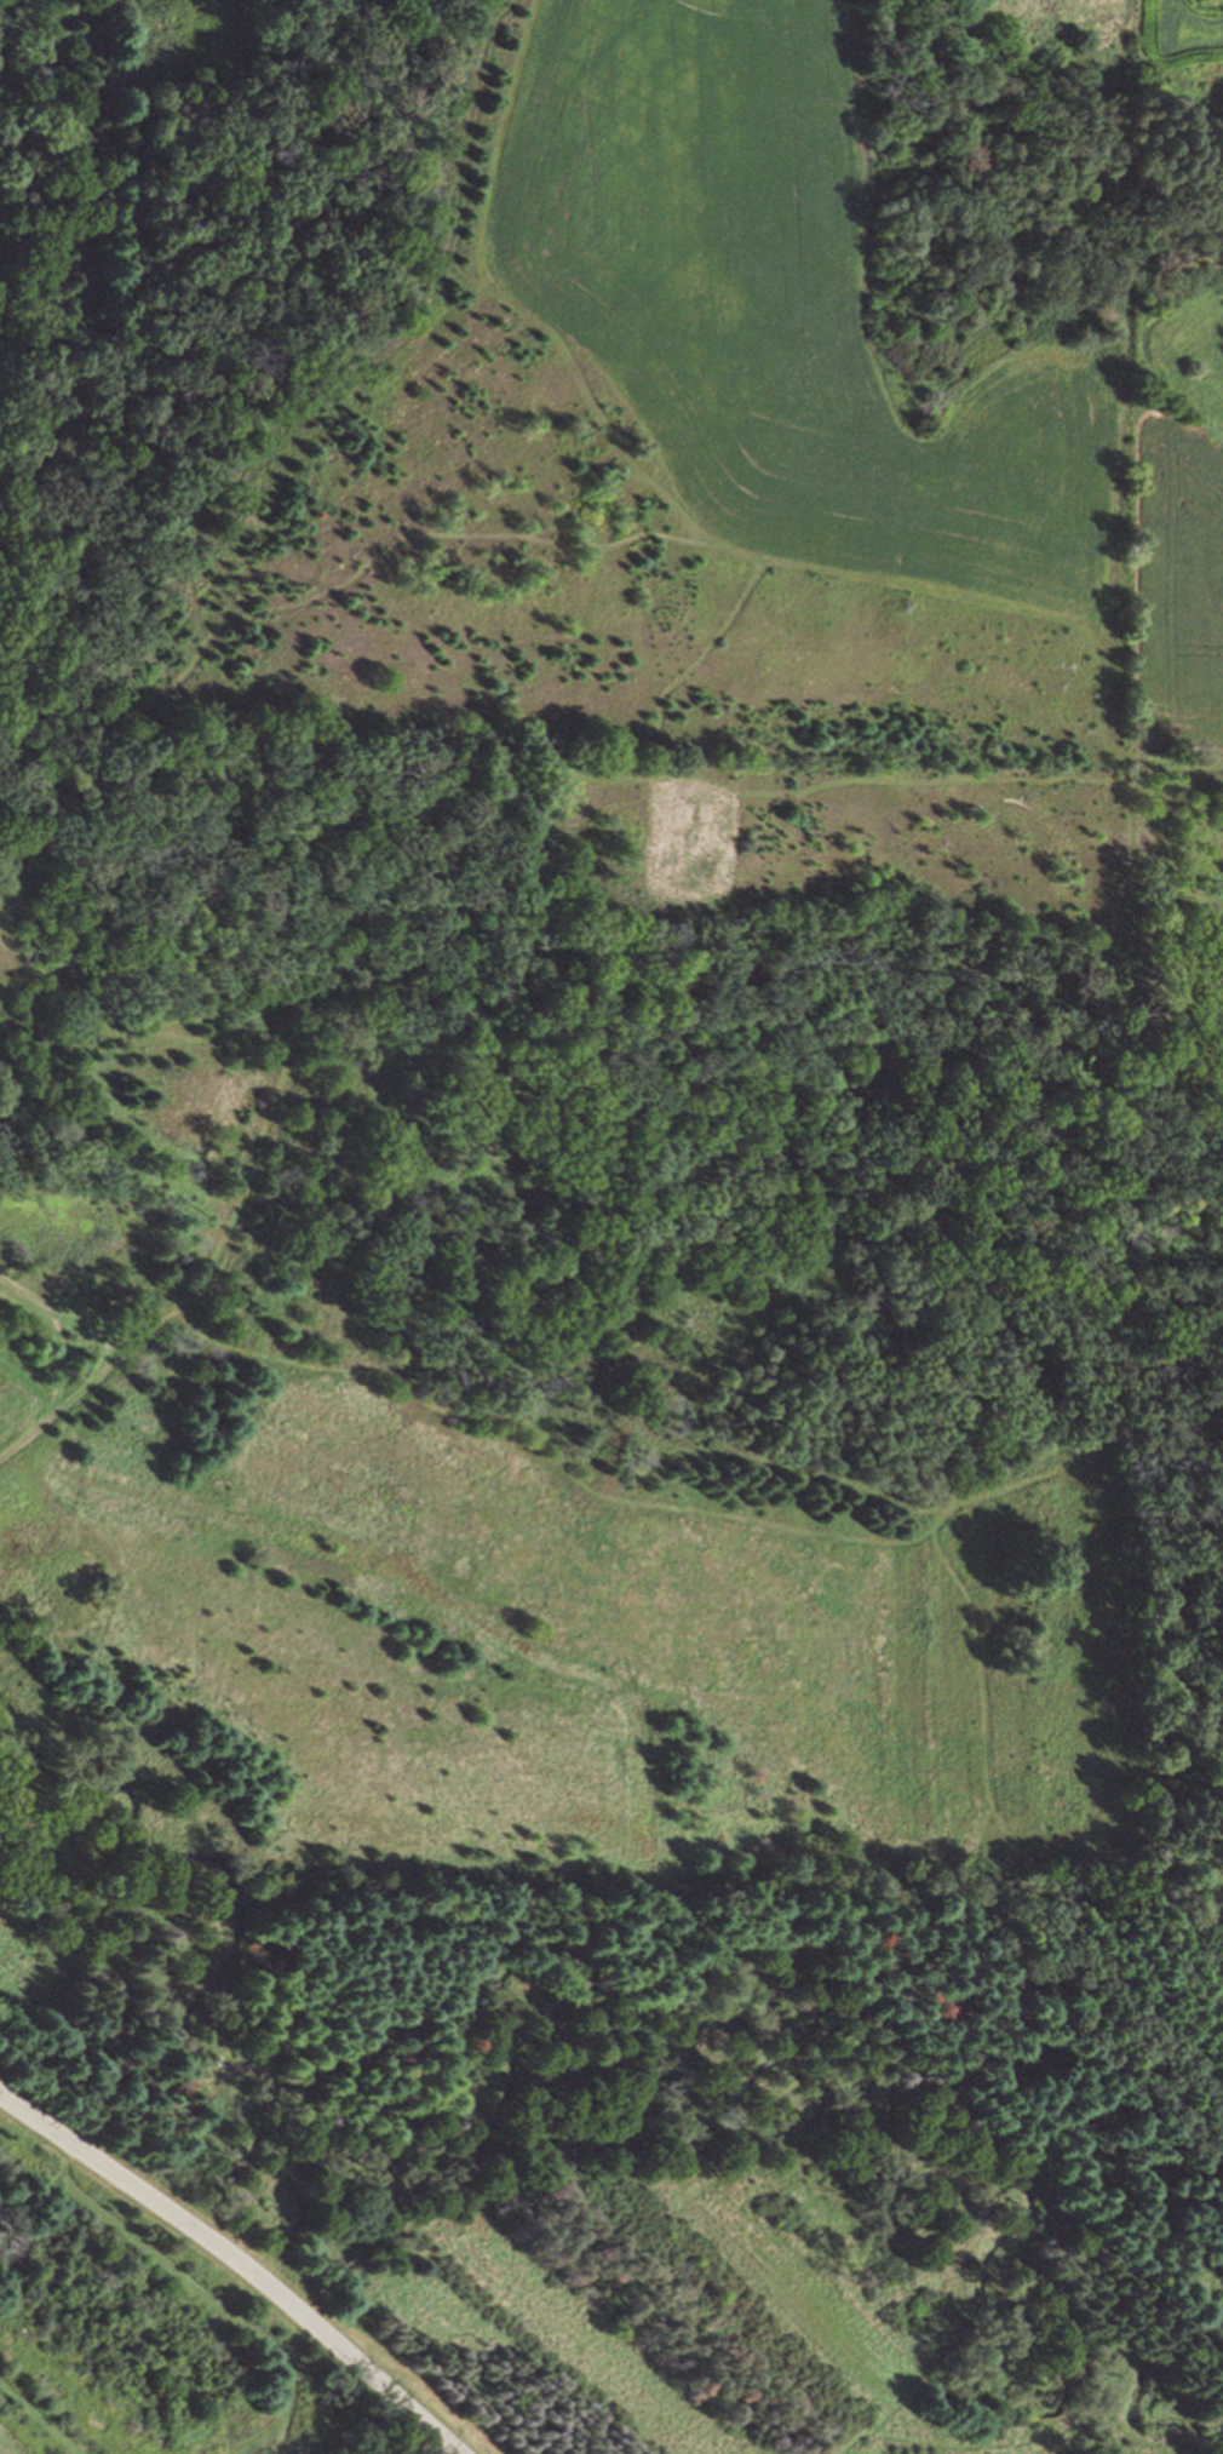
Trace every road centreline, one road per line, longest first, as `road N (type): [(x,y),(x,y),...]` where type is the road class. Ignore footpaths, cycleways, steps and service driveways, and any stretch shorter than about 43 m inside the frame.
road 1 (track): [(15,953),(102,1017),(167,1037),(266,1036),(280,1043),(286,1068),(236,1208),(199,1279),(172,1312),(0,1457)]
road 2 (secondary): [(459,2453),(241,2265),(0,2094)]
road 3 (track): [(58,1411),(52,1325),(0,1275)]

